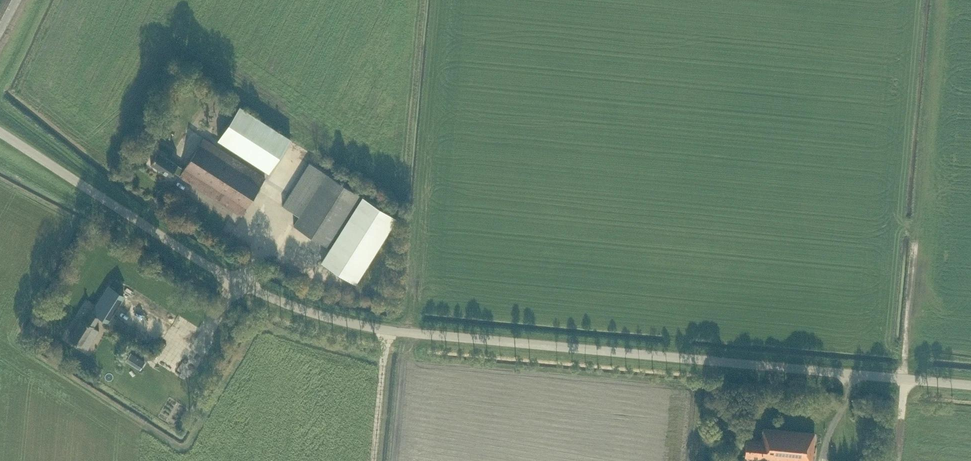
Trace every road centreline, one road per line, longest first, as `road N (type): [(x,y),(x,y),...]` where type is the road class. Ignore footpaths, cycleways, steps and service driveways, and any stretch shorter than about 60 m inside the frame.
road 1 (unclassified): [(970,386),(334,319),(218,272),(0,134)]
road 2 (track): [(437,0),(405,332)]
road 3 (track): [(921,176),(900,379)]
road 4 (track): [(374,460),(387,331)]

